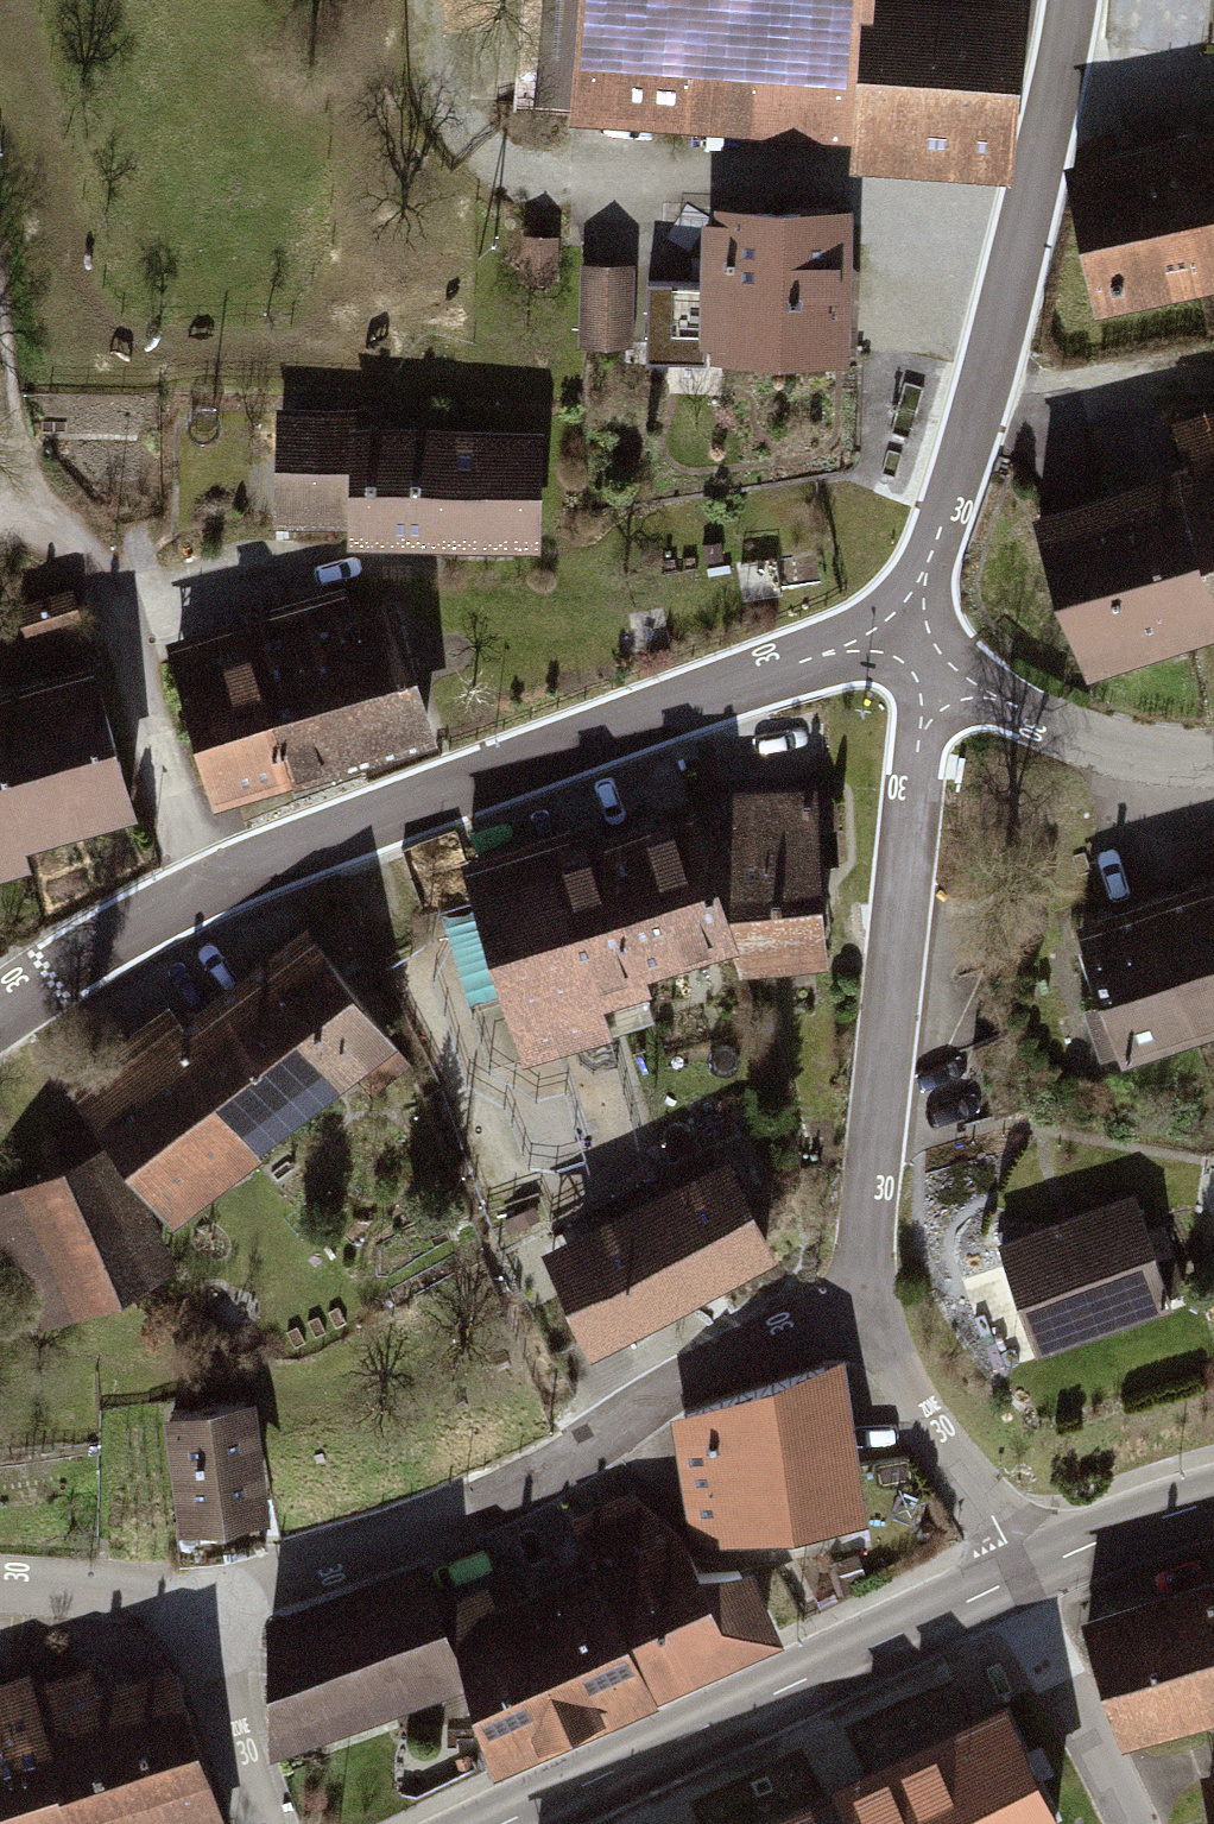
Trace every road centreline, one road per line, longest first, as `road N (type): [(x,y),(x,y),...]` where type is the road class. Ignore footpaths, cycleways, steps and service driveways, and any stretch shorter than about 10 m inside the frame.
road 1 (secondary): [(0,1018),(117,939),(393,807),(808,660),(870,632),(907,602)]
road 2 (residential): [(870,1301),(684,1382),(480,1505),(262,1585),(197,1600)]
road 3 (residential): [(907,602),(920,740),(866,1232),(870,1301)]
road 4 (secondary): [(907,602),(935,546),(981,399),(1073,0)]
road 5 (secondary): [(503,1823),(1011,1581)]
road 6 (residential): [(1213,756),(1129,748),(1005,703),(938,650),(907,602)]
road 7 (residential): [(870,1301),(911,1399),(1025,1575)]
road 8 (residential): [(1011,1581),(1128,1823)]
road 9 (residential): [(197,1600),(270,1823)]
road 10 (secondary): [(1025,1575),(1213,1503)]
road 11 (residential): [(197,1600),(0,1583)]

